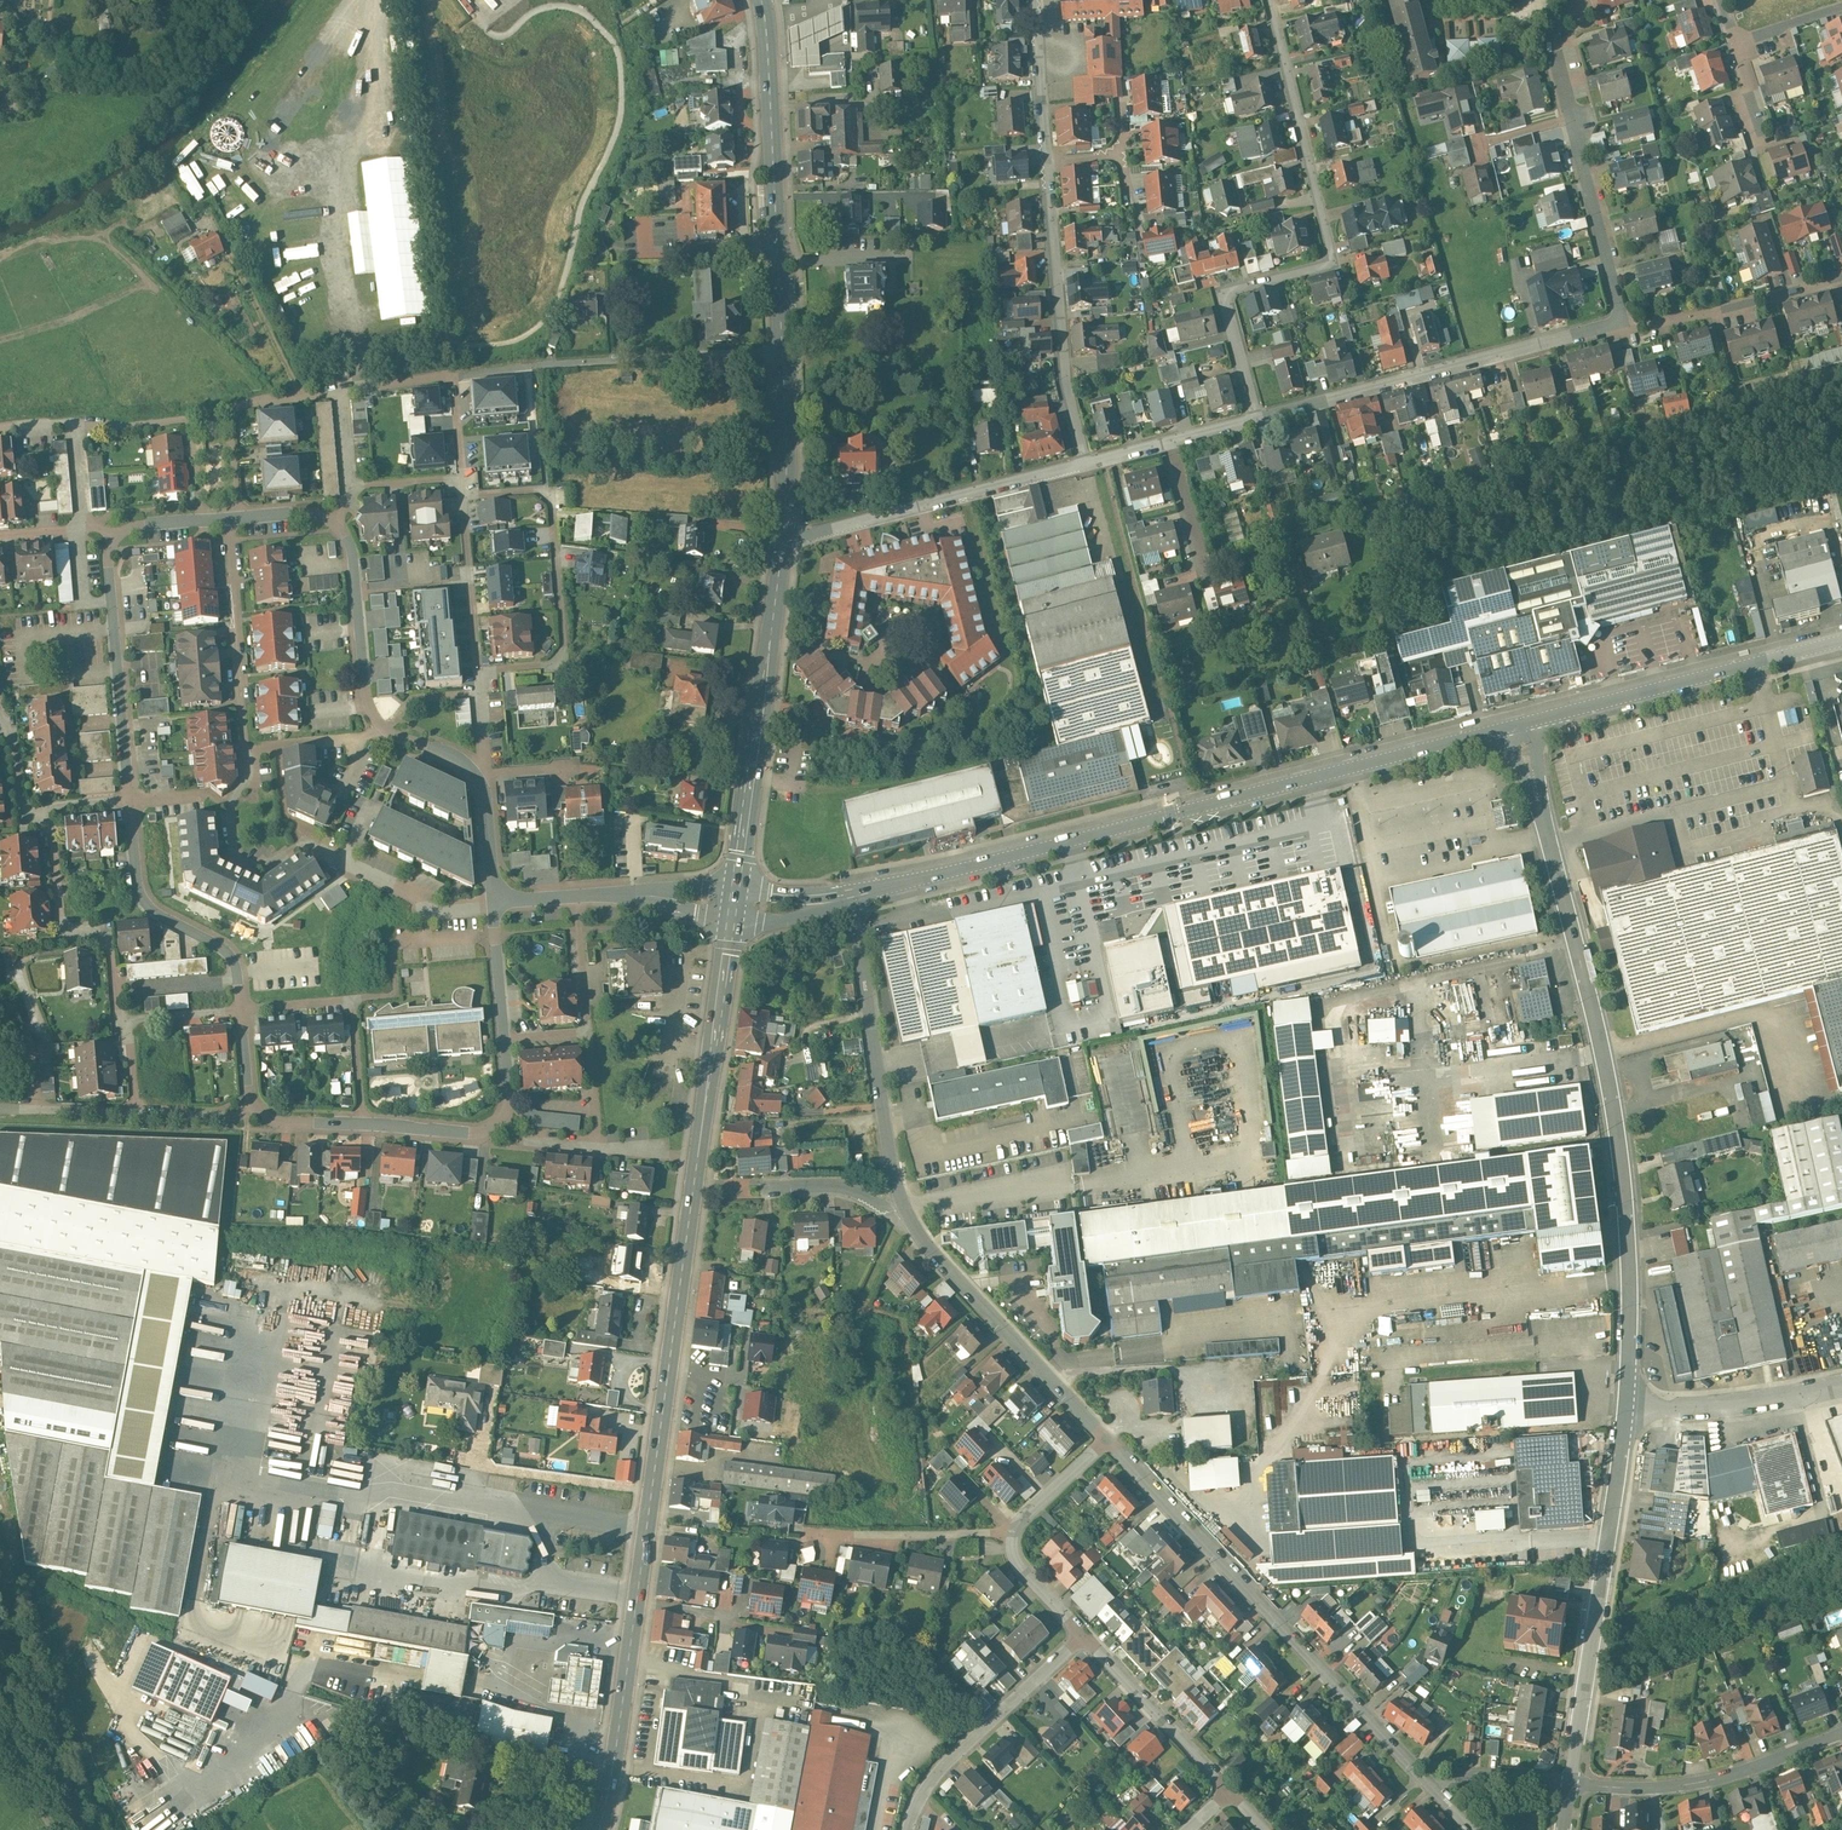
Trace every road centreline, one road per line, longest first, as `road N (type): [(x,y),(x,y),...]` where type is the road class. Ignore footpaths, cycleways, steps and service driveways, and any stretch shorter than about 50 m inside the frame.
road 1 (secondary): [(734,902),(599,1829)]
road 2 (residential): [(1256,419),(1624,322),(1554,50),(1575,0)]
road 3 (unclassified): [(1518,723),(1612,1100),(1629,1260),(1627,1407)]
road 4 (unclassified): [(851,897),(1518,723)]
road 5 (residential): [(851,897),(906,1209),(1108,1437)]
road 6 (residential): [(229,517),(249,766),(229,816),(233,847),(262,861),(304,845),(415,894),(437,913),(495,904)]
road 7 (residential): [(1256,419),(1223,293),(1334,262),(1271,0)]
road 8 (residential): [(251,1107),(273,1121),(469,1133),(501,1122),(508,1087),(495,904)]
road 9 (residential): [(1108,1437),(1424,1778)]
road 10 (residential): [(477,775),(450,754),(394,736),(375,718),(364,685),(351,548),(333,522),(297,512),(229,517)]
road 11 (unclassified): [(1627,1407),(1568,1783)]
road 12 (secondary): [(784,535),(734,902)]
road 13 (secondary): [(762,0),(783,351)]
road 14 (unclassified): [(1518,723),(1841,639)]
road 15 (residential): [(479,671),(550,664),(563,645),(550,503),(534,490),(463,495)]
road 16 (residential): [(784,535),(1086,461)]
road 17 (residential): [(1047,159),(1064,358),(1086,461)]
road 18 (residential): [(1568,1783),(1680,1786),(1841,1733)]
road 19 (residential): [(1082,1637),(1265,1829)]
road 20 (residential): [(114,539),(108,567),(129,799)]
road 21 (residential): [(1082,1637),(958,1753),(933,1781),(910,1829)]
road 22 (residential): [(129,799),(145,902),(230,956),(241,1010)]
road 23 (residential): [(128,1021),(116,1010),(111,948),(60,920),(51,832),(34,816)]
road 24 (residential): [(495,904),(629,894),(734,902)]
road 25 (residential): [(783,351),(547,362)]
road 26 (residential): [(1168,442),(1206,569),(1276,551),(1286,532)]
road 27 (unclassified): [(1627,1407),(1731,1406),(1841,1384)]
road 28 (residential): [(1012,1535),(805,1534)]
road 29 (secondary): [(783,351),(784,535)]
road 30 (residential): [(479,671),(463,495)]
road 31 (residential): [(1036,0),(1047,159)]
road 32 (residential): [(1424,1778),(1568,1783)]
road 33 (residential): [(1841,277),(1706,313)]
road 34 (residential): [(1108,1437),(1012,1535)]
road 35 (residential): [(495,904),(477,775)]
road 36 (residential): [(1012,1535),(1016,1564),(1082,1637)]

